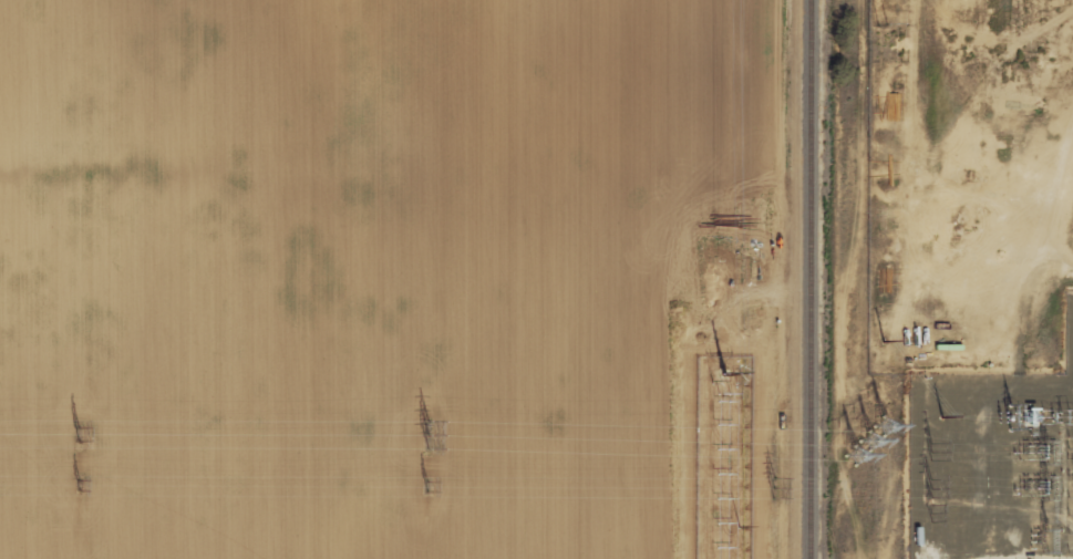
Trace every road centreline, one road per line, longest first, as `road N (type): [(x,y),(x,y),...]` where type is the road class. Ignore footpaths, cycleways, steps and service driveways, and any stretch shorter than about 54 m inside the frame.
road 1 (residential): [(1072,243),(900,269)]

